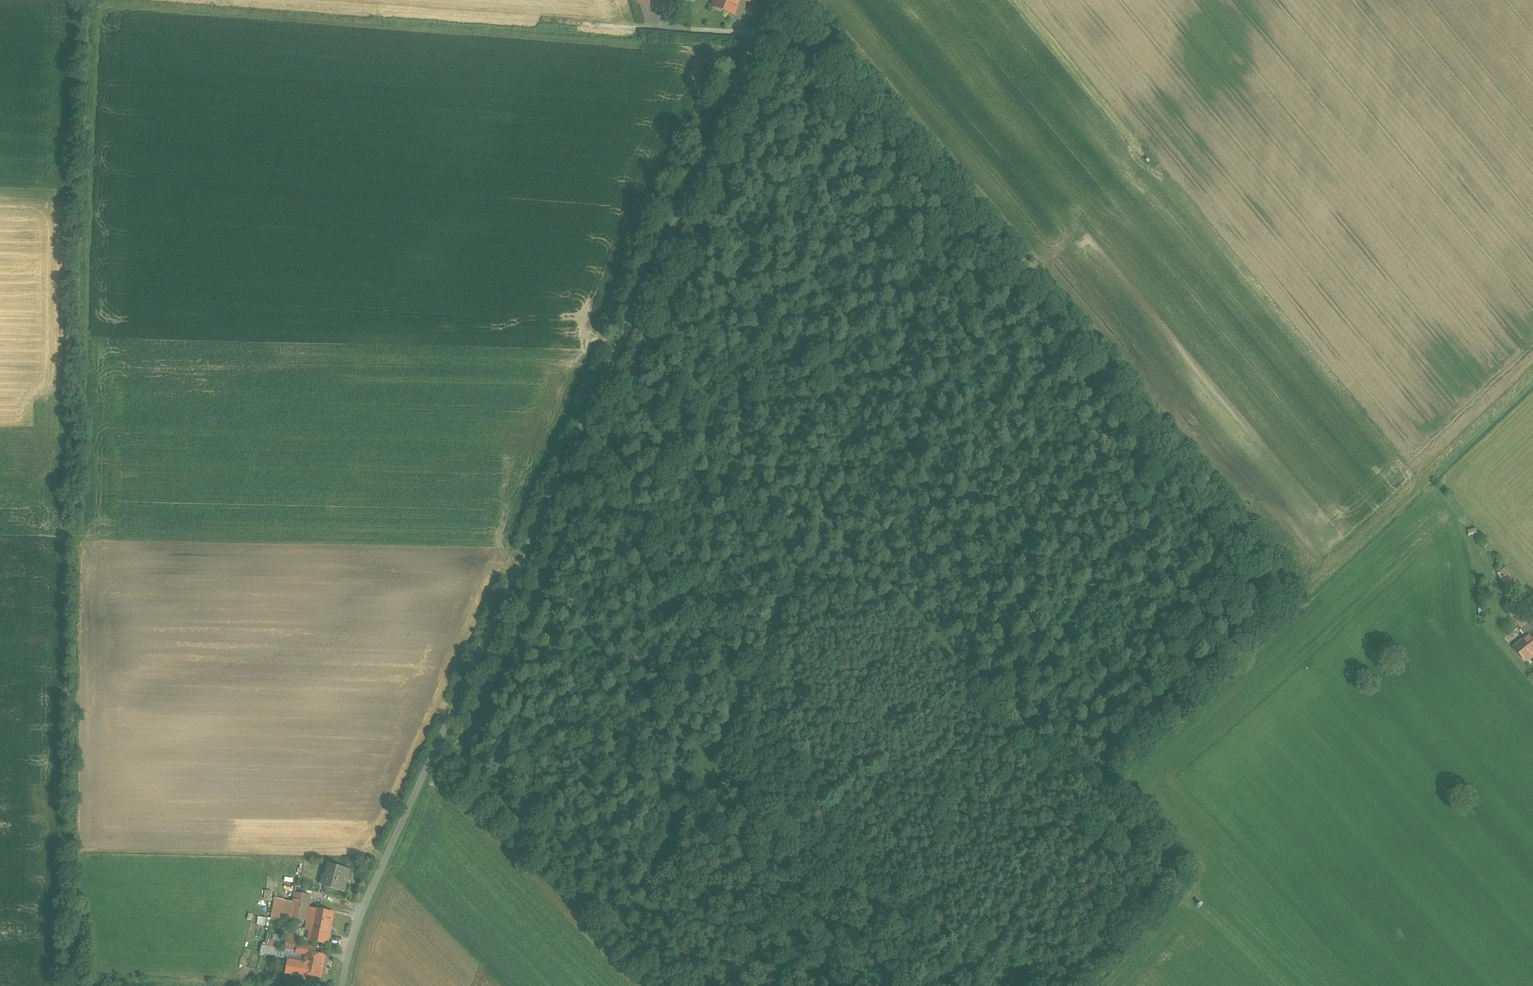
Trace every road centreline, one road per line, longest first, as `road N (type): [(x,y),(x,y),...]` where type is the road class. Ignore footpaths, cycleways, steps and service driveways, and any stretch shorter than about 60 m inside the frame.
road 1 (track): [(434,754),(461,761),(657,348),(1075,776),(1260,611),(1257,588),(804,47),(786,56),(657,337)]
road 2 (unclassified): [(776,0),(351,933),(342,985)]
road 3 (track): [(536,596),(556,605),(921,985)]

